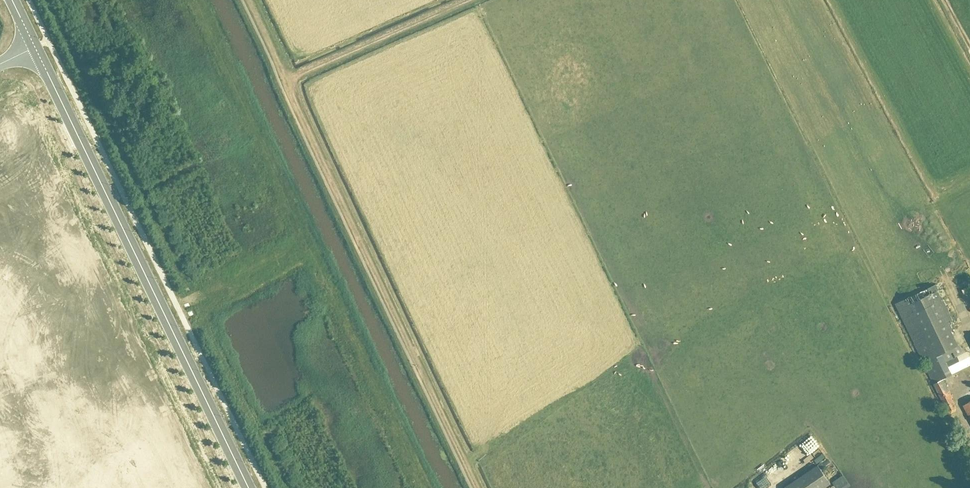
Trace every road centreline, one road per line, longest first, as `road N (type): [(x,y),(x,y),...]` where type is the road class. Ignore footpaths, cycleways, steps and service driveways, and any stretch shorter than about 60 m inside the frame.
road 1 (track): [(248,0),(479,487)]
road 2 (unclassified): [(35,47),(248,487)]
road 3 (track): [(468,0),(279,84)]

